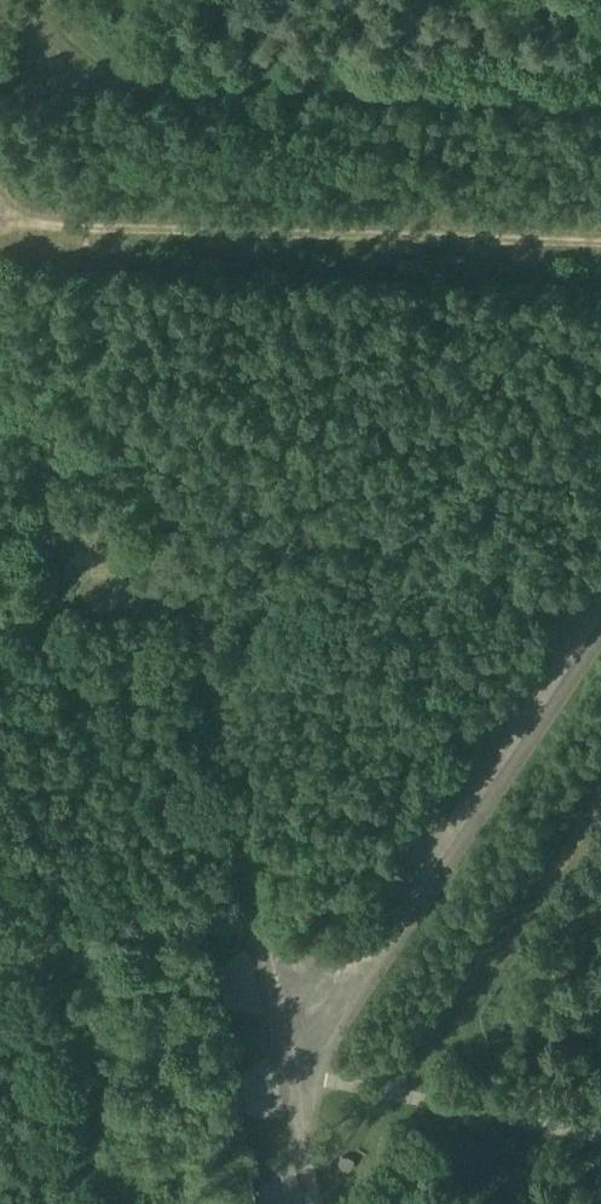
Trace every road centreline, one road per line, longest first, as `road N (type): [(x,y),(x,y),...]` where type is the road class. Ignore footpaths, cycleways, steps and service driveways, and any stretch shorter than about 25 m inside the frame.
road 1 (track): [(300,1078),(198,607),(169,589),(0,623)]
road 2 (track): [(600,240),(0,232)]
road 3 (track): [(300,1078),(600,635)]

